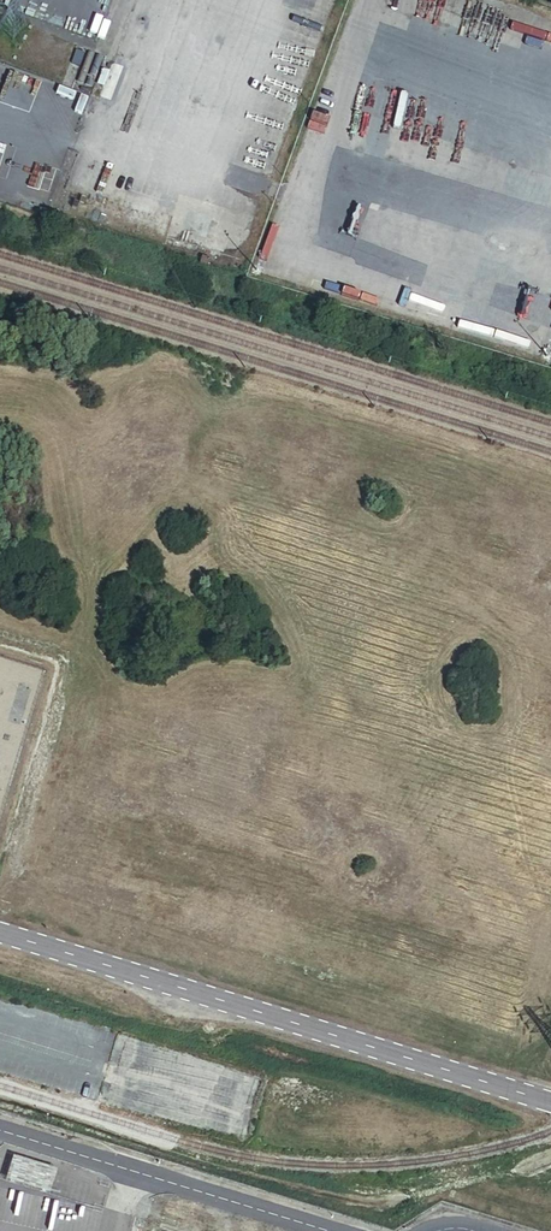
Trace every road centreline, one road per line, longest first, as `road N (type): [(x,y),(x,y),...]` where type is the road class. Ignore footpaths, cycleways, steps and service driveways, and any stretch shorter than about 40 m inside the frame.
road 1 (tertiary): [(0,934),(550,1103)]

